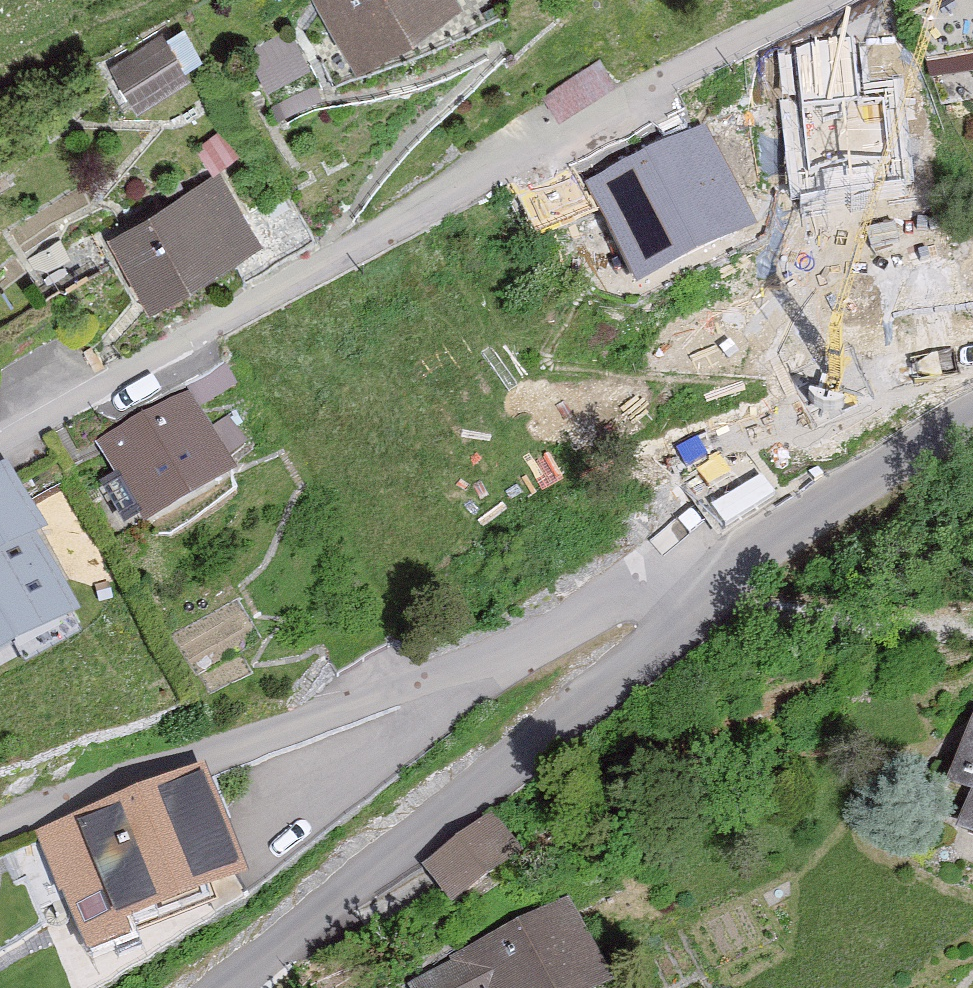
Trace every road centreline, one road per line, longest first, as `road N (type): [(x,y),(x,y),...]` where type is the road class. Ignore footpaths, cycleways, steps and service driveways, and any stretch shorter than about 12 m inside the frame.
road 1 (residential): [(804,0),(0,432)]
road 2 (residential): [(711,600),(635,587),(478,663),(0,825)]
road 3 (unclassified): [(218,987),(711,600)]
road 4 (unclassified): [(711,600),(779,529),(972,421)]
road 5 (track): [(972,627),(819,621),(711,600)]

